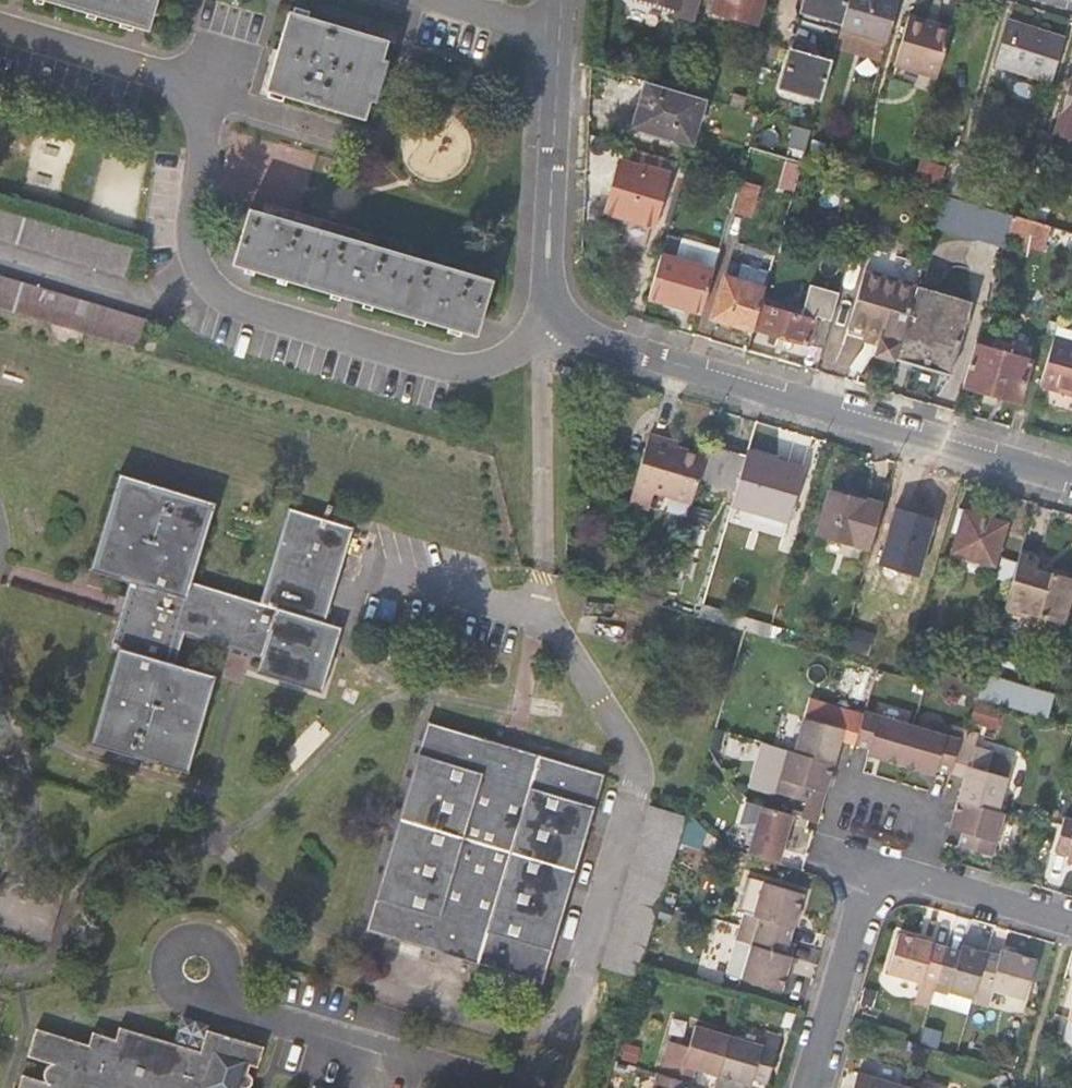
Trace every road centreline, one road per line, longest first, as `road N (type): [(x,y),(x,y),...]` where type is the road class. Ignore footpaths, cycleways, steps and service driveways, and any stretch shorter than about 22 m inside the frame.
road 1 (residential): [(0,28),(160,75),(196,99),(206,126),(186,224),(192,251),(202,277),(246,311),(447,368),(473,367),(542,341),(562,315)]
road 2 (residential): [(1071,478),(597,340),(562,315)]
road 3 (residential): [(807,1087),(875,863),(1071,921)]
road 4 (residential): [(562,315),(547,279),(558,35)]
road 5 (residential): [(436,0),(558,35)]

